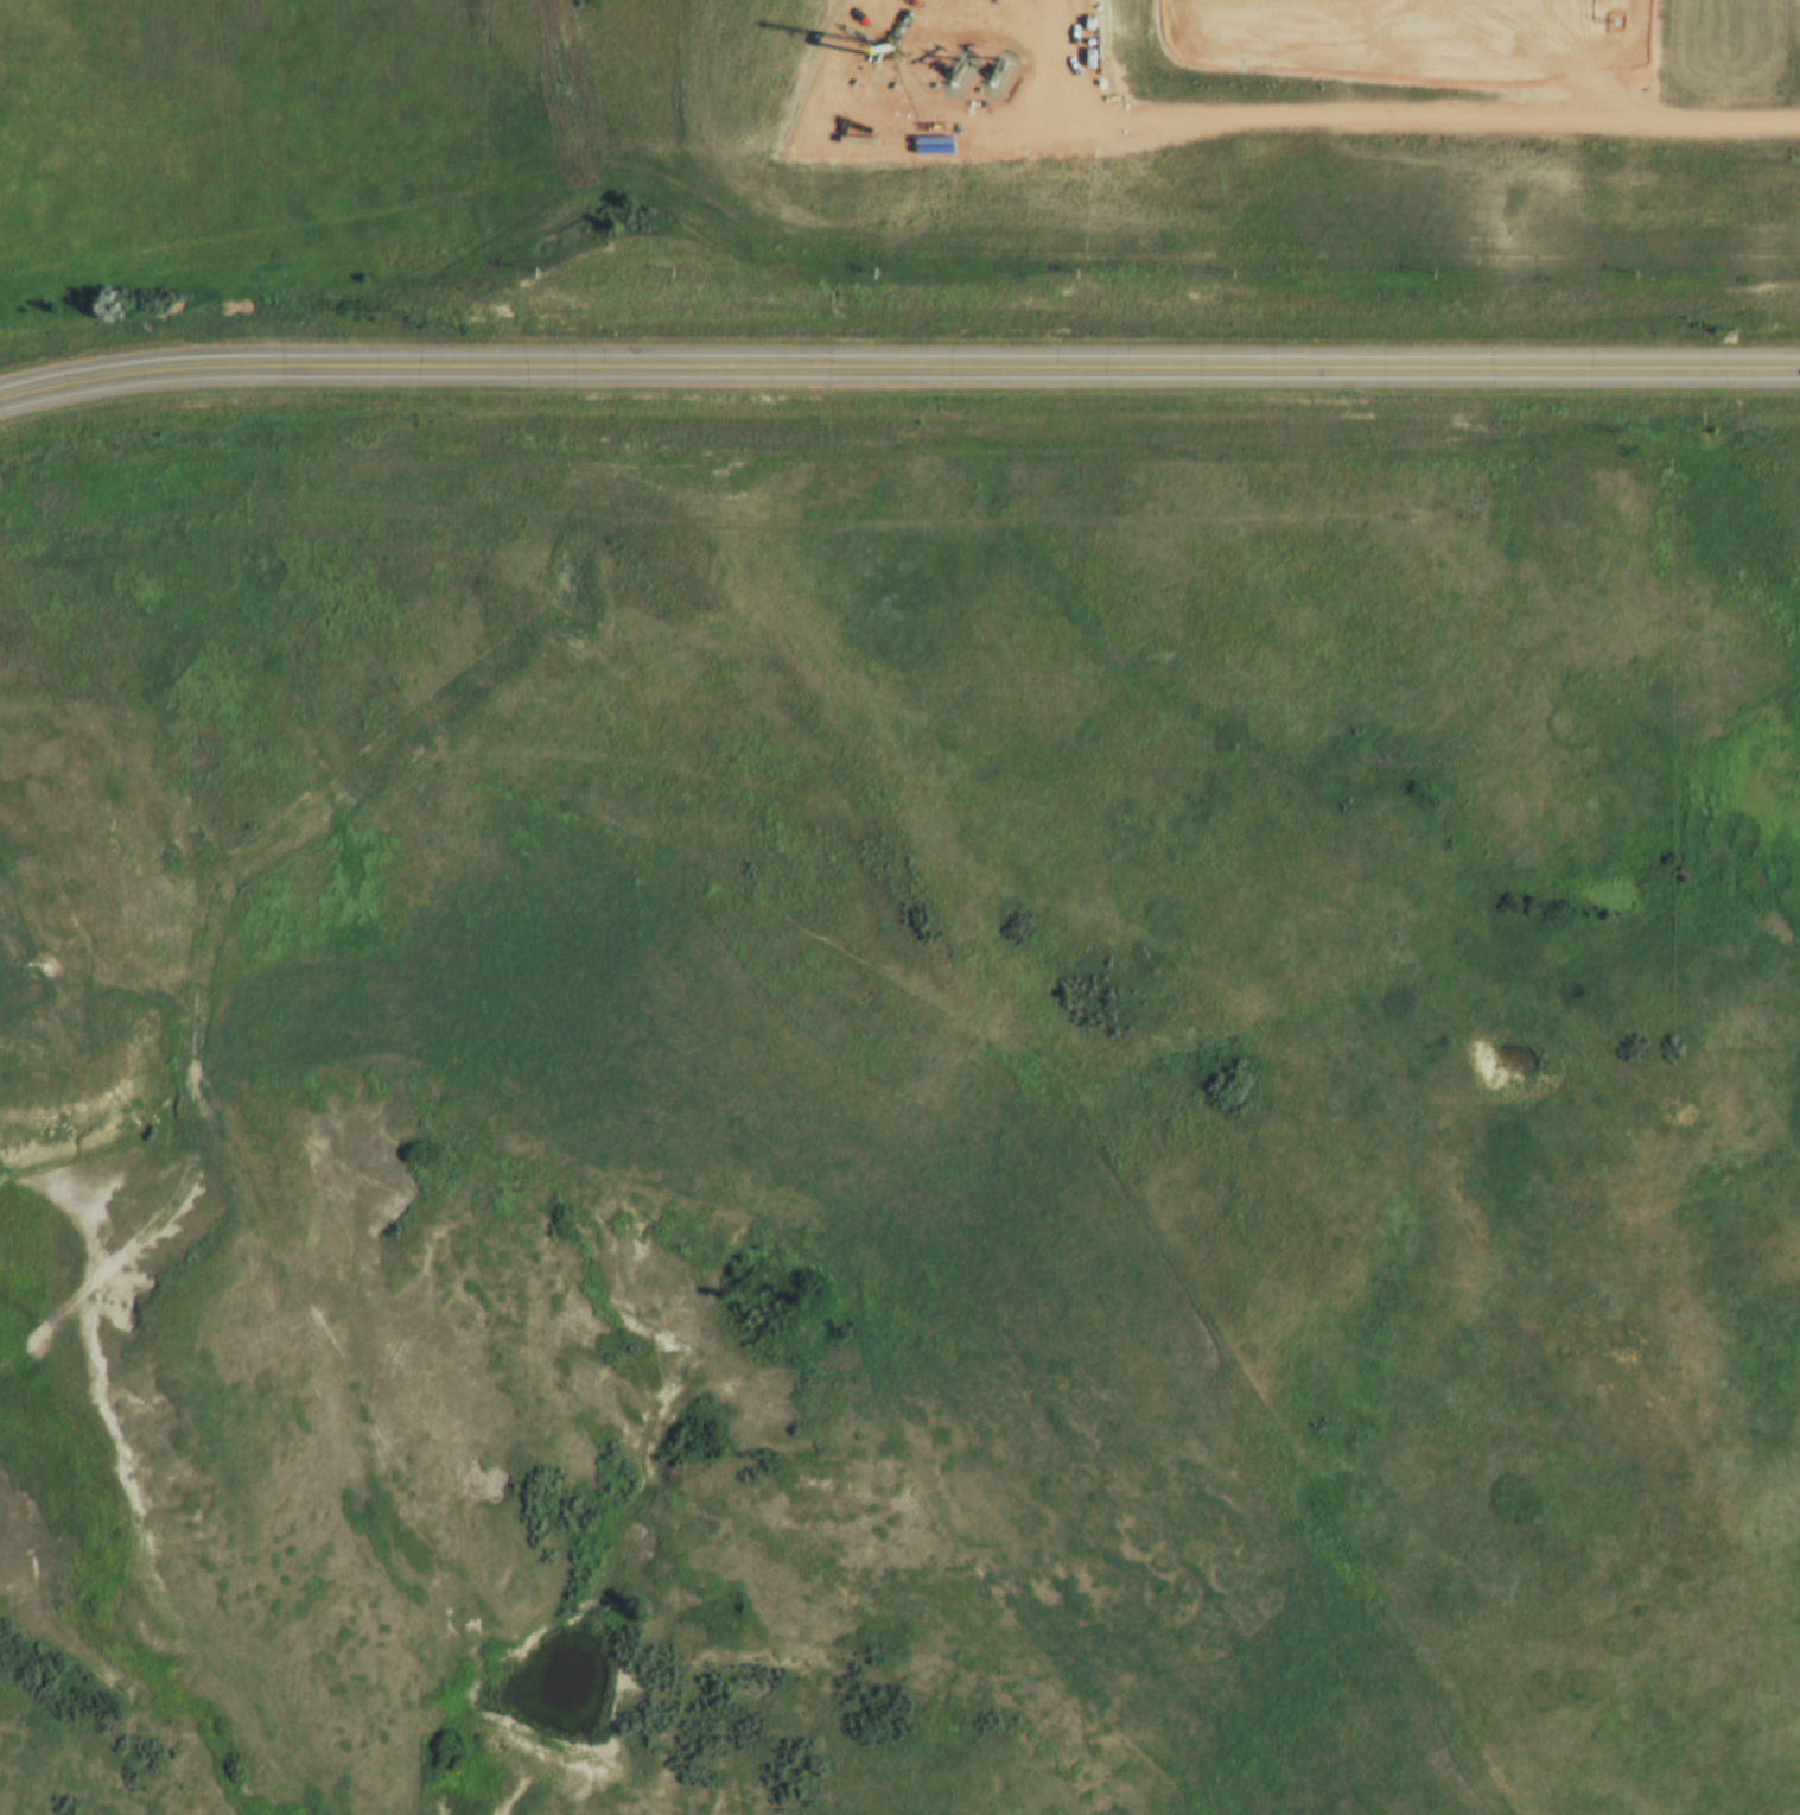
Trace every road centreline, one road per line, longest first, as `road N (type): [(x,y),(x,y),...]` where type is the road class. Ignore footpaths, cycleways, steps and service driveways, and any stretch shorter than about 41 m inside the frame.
road 1 (primary): [(0,403),(113,379),(401,366),(1799,372)]

